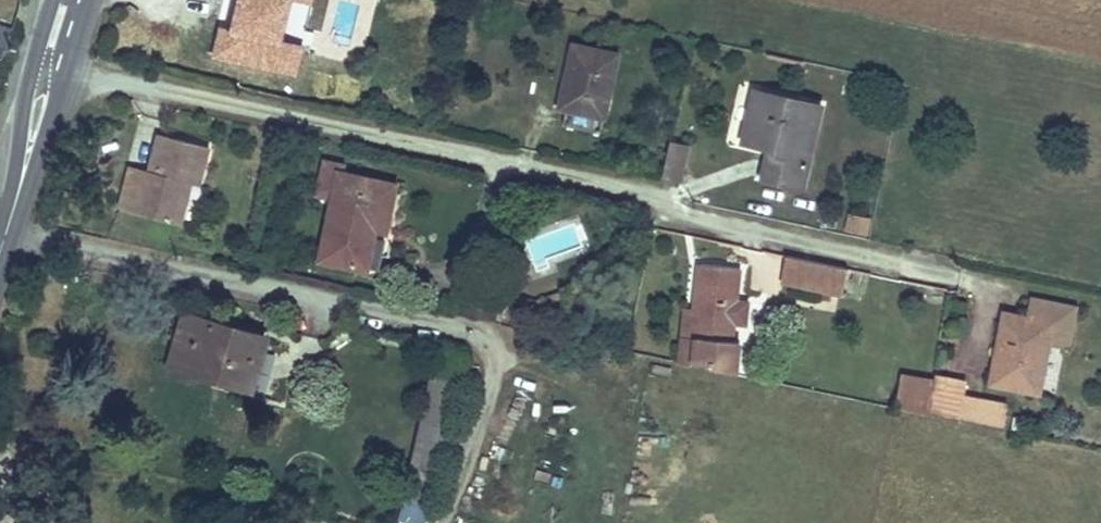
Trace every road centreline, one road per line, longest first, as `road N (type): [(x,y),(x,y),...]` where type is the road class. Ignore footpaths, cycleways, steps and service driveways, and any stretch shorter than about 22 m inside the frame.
road 1 (residential): [(44,74),(568,176),(949,276)]
road 2 (secondary): [(44,74),(0,251)]

